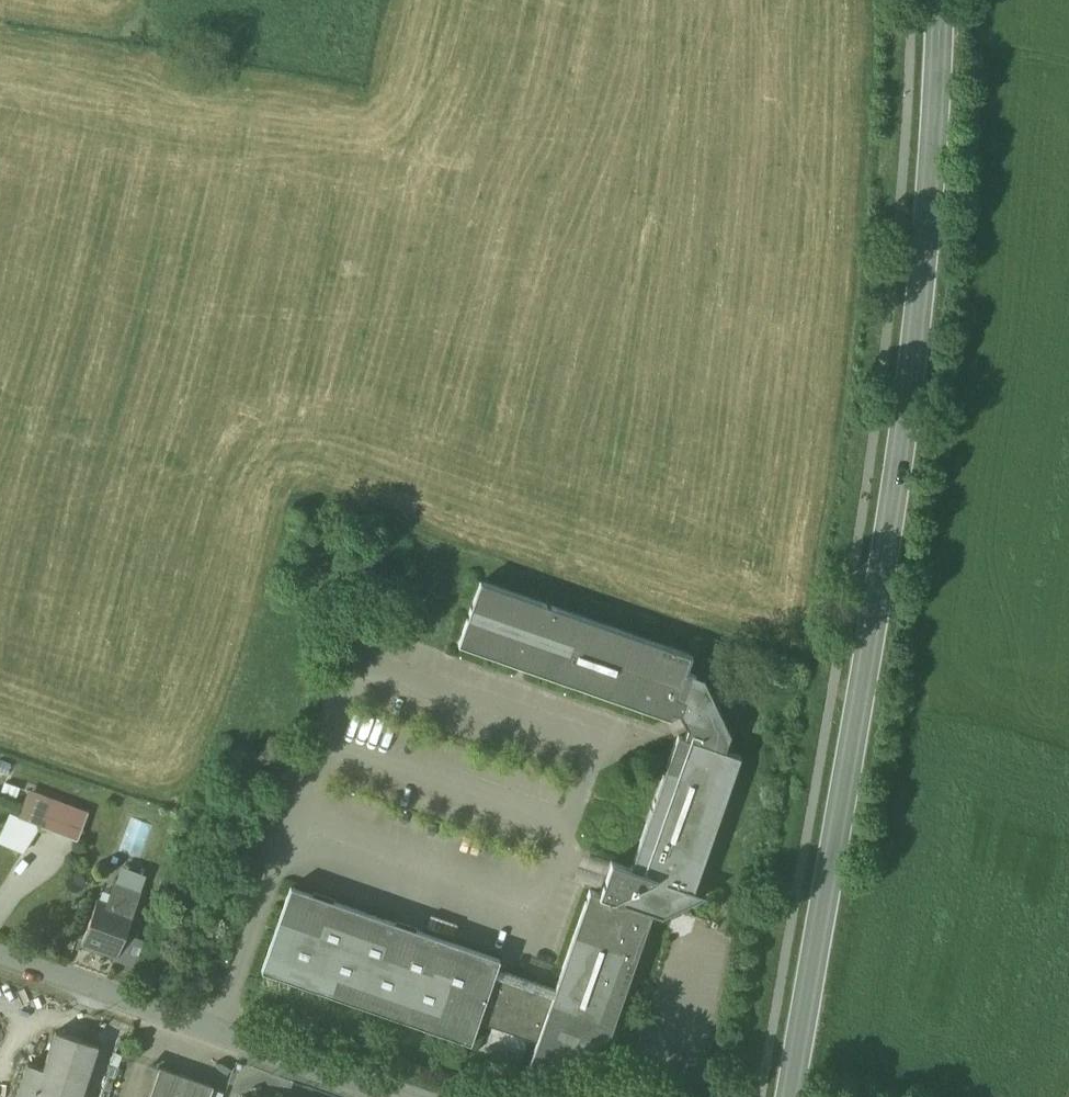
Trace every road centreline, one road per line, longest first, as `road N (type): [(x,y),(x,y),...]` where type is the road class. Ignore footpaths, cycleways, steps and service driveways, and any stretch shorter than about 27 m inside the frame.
road 1 (secondary): [(947,0),(917,392),(795,1096)]
road 2 (residential): [(399,1096),(0,963)]

